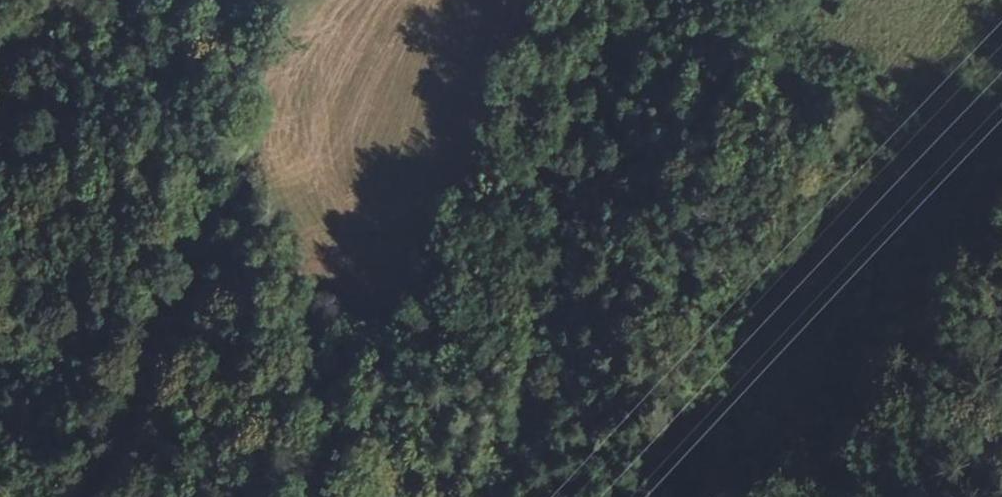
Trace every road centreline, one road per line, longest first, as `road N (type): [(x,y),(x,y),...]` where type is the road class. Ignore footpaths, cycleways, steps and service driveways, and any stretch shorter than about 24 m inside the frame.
road 1 (track): [(529,0),(407,385),(323,496)]

